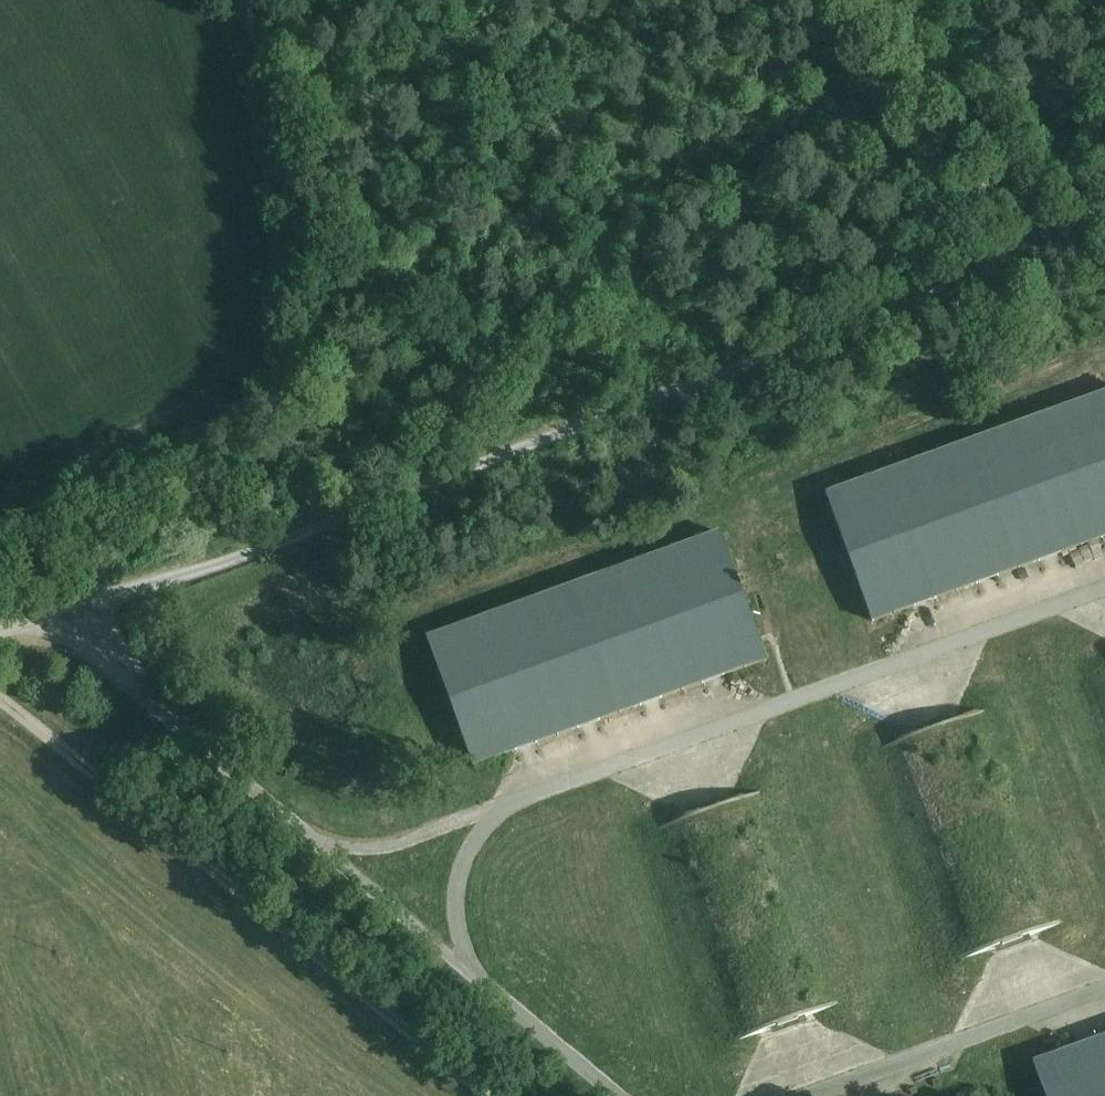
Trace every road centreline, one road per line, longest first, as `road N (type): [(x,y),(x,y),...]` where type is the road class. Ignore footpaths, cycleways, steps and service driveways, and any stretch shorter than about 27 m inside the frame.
road 1 (track): [(1038,257),(125,592)]
road 2 (track): [(492,1095),(0,697)]
road 3 (track): [(1038,257),(874,0)]
road 4 (residential): [(125,592),(0,635)]

